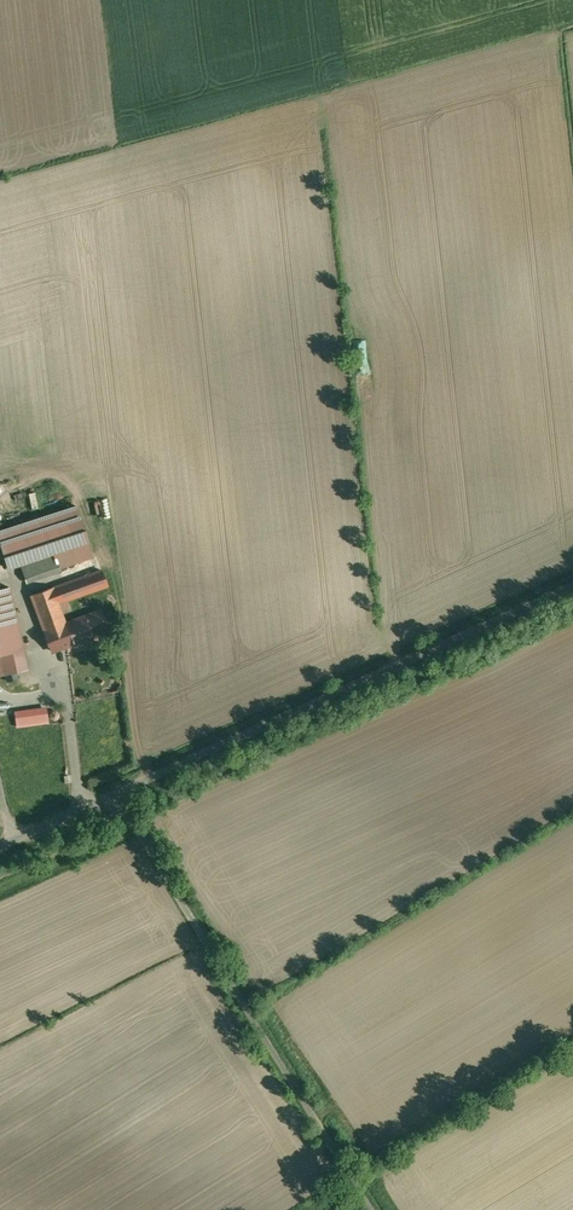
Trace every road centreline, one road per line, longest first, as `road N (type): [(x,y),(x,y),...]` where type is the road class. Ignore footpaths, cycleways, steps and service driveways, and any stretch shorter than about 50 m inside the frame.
road 1 (unclassified): [(115,798),(572,587)]
road 2 (unclassified): [(372,1209),(115,798)]
road 3 (unclassified): [(0,848),(115,798)]

